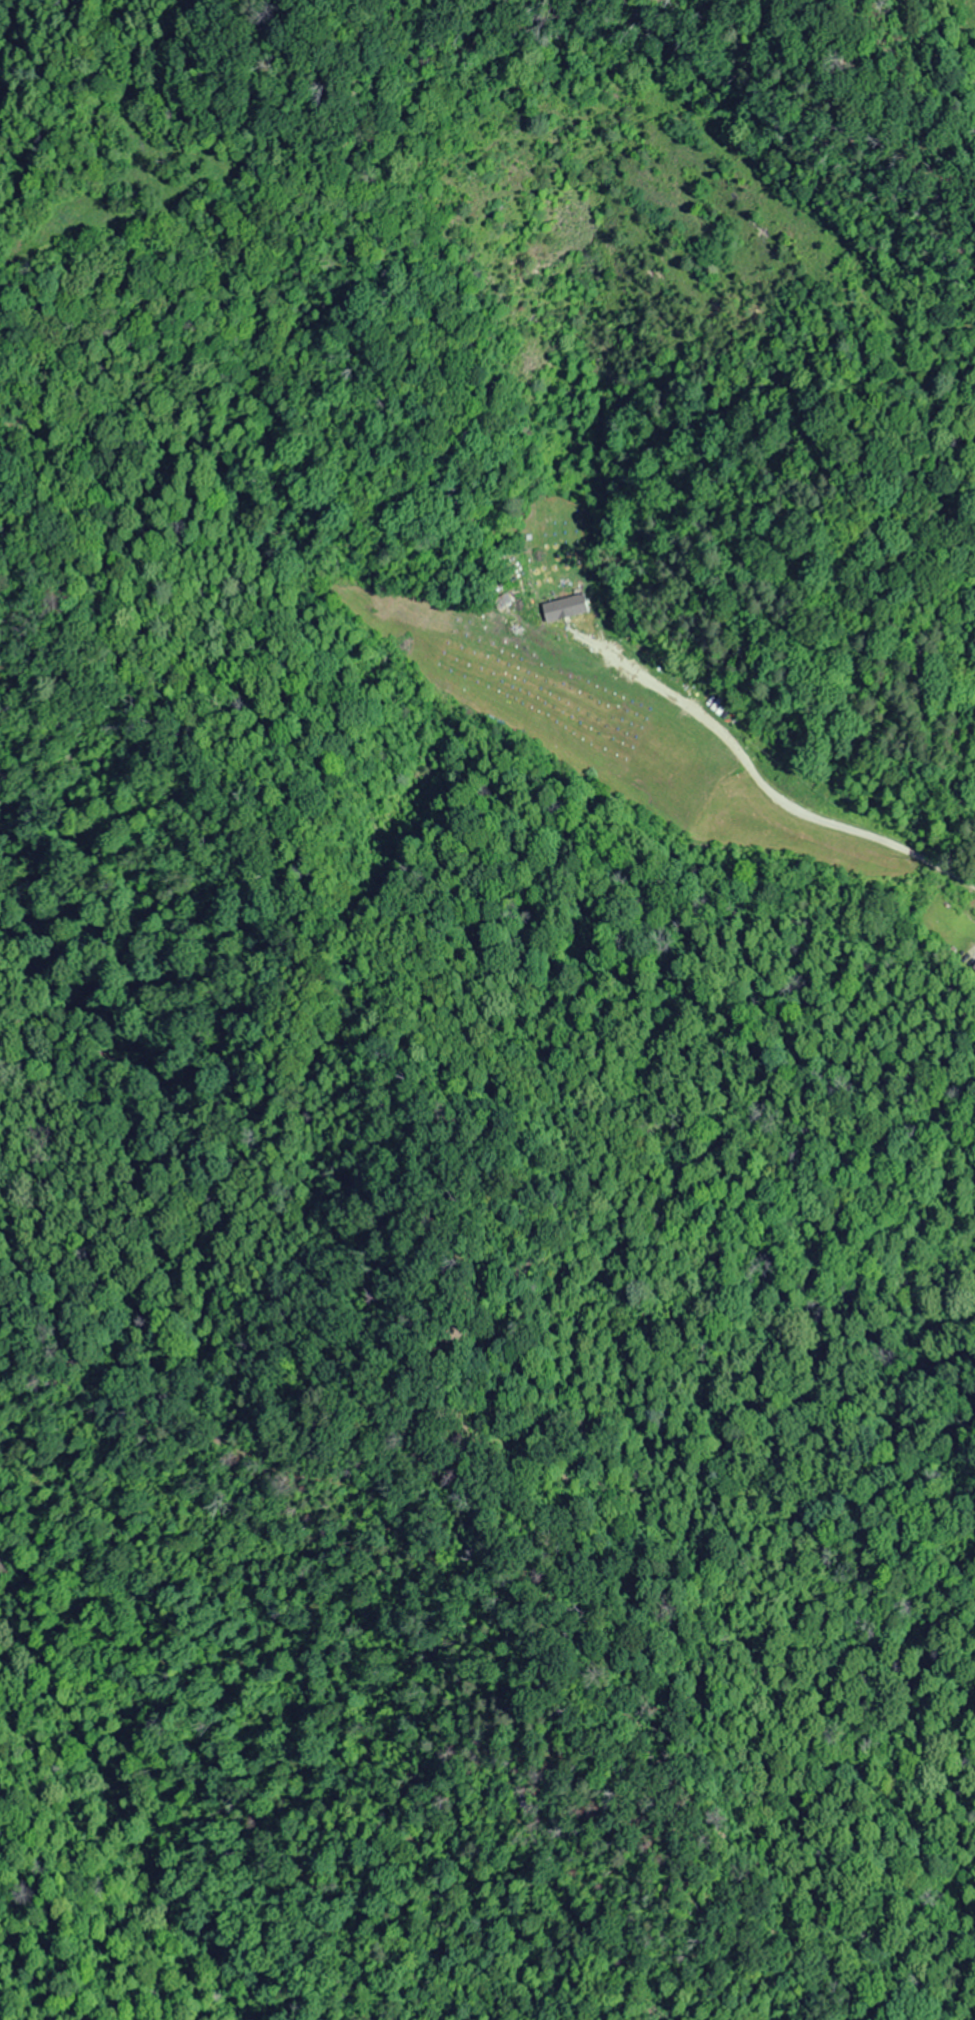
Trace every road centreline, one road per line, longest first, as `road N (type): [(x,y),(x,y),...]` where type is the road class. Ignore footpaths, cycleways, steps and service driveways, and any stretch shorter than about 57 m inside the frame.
road 1 (residential): [(974,890),(787,807),(753,761)]

